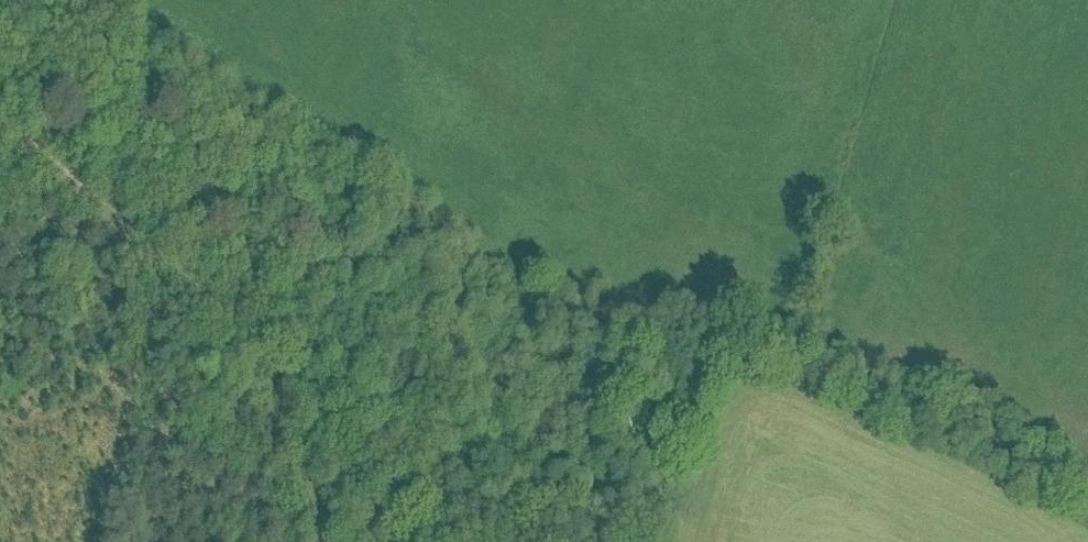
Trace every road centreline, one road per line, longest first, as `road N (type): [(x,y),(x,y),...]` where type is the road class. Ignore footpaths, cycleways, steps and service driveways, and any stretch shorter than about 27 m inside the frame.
road 1 (track): [(0,125),(199,292),(423,503),(448,517),(638,499),(684,426),(713,349),(1087,514)]
road 2 (track): [(275,365),(325,541)]

